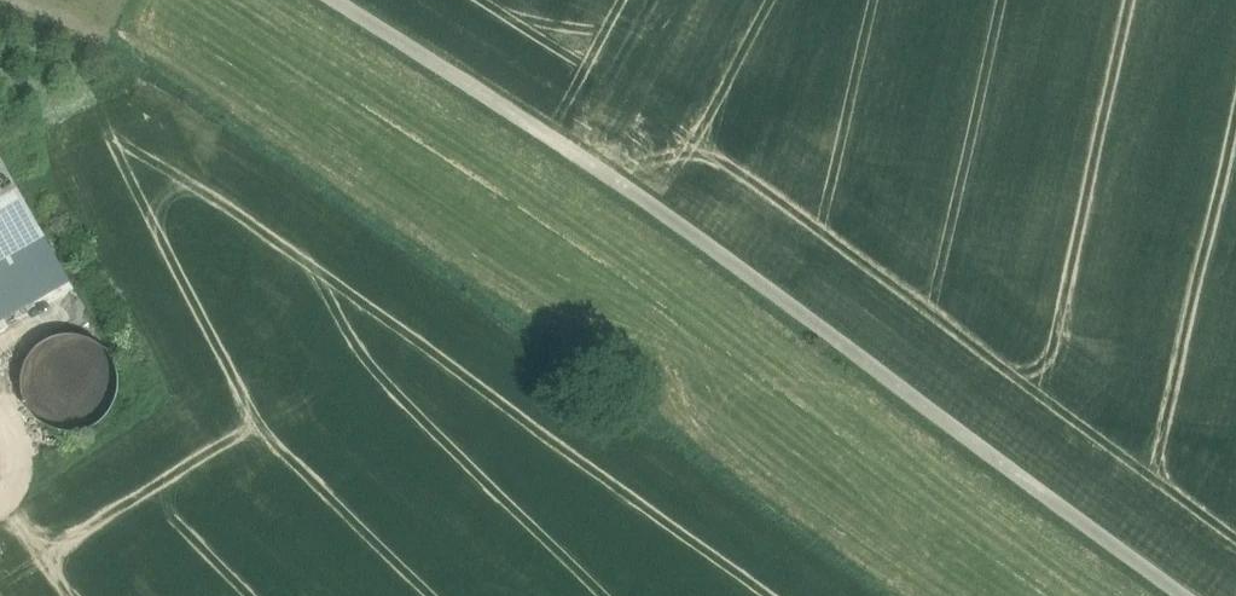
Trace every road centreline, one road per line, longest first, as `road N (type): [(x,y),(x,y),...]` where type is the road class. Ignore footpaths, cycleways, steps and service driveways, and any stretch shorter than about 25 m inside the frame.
road 1 (unclassified): [(1199,595),(755,270),(351,0)]

